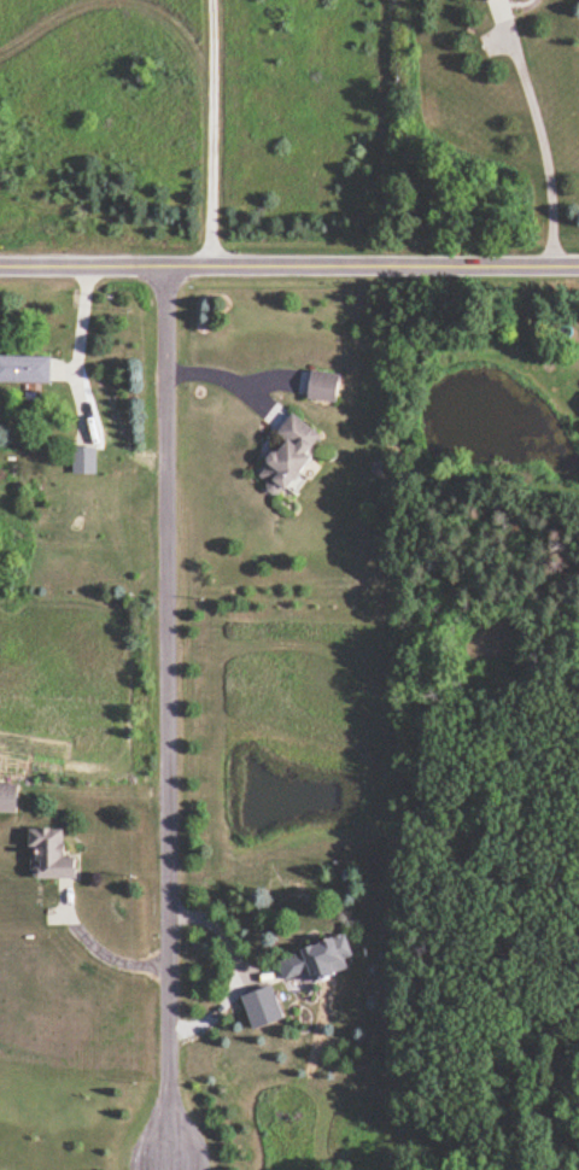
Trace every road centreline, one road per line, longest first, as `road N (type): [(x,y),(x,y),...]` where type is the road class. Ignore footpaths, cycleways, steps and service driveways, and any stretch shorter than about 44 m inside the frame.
road 1 (residential): [(168,1157),(163,263)]
road 2 (residential): [(578,263),(0,262)]

